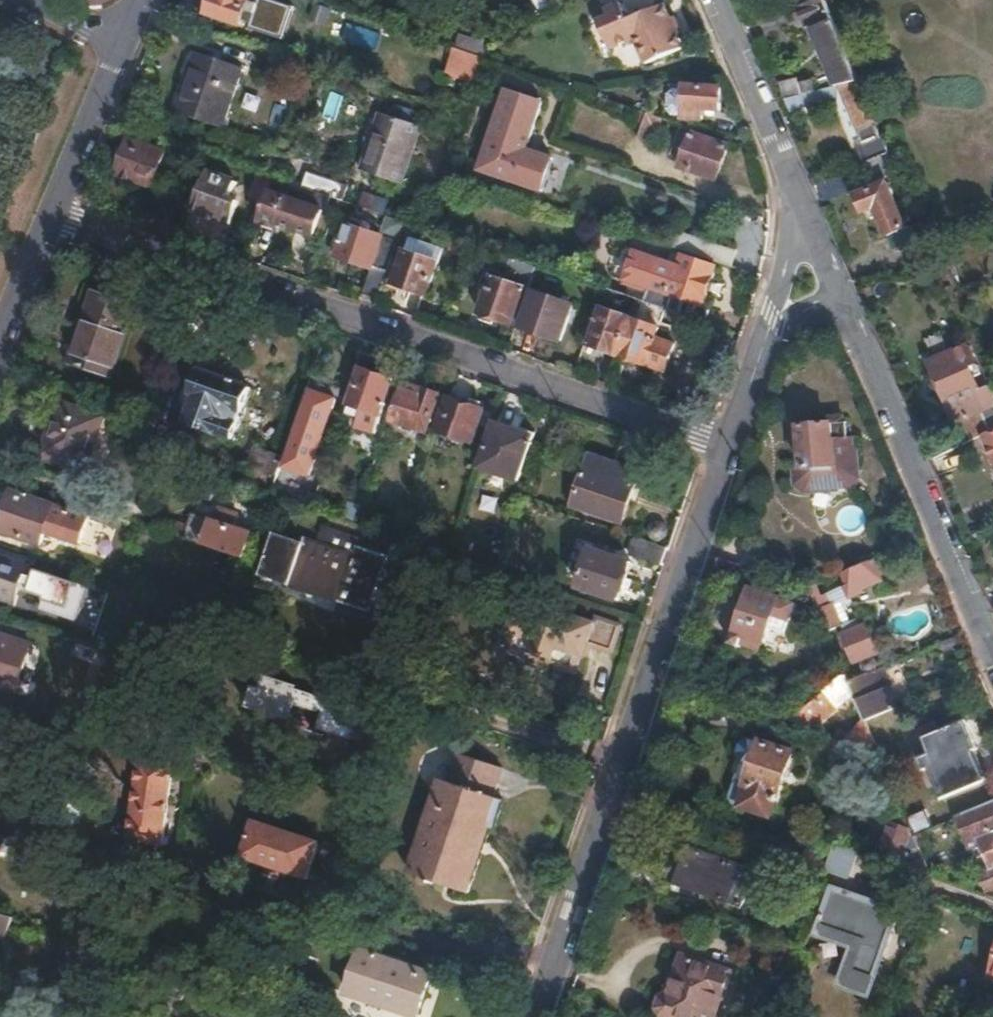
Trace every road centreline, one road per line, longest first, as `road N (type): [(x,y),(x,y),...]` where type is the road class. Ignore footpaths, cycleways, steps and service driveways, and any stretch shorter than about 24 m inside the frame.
road 1 (residential): [(54,217),(729,445)]
road 2 (residential): [(729,445),(537,1016)]
road 3 (residential): [(814,221),(992,648)]
road 4 (residential): [(719,0),(814,221)]
road 5 (residential): [(814,221),(729,445)]
road 6 (residential): [(54,217),(127,40)]
road 7 (residential): [(0,349),(54,217)]

